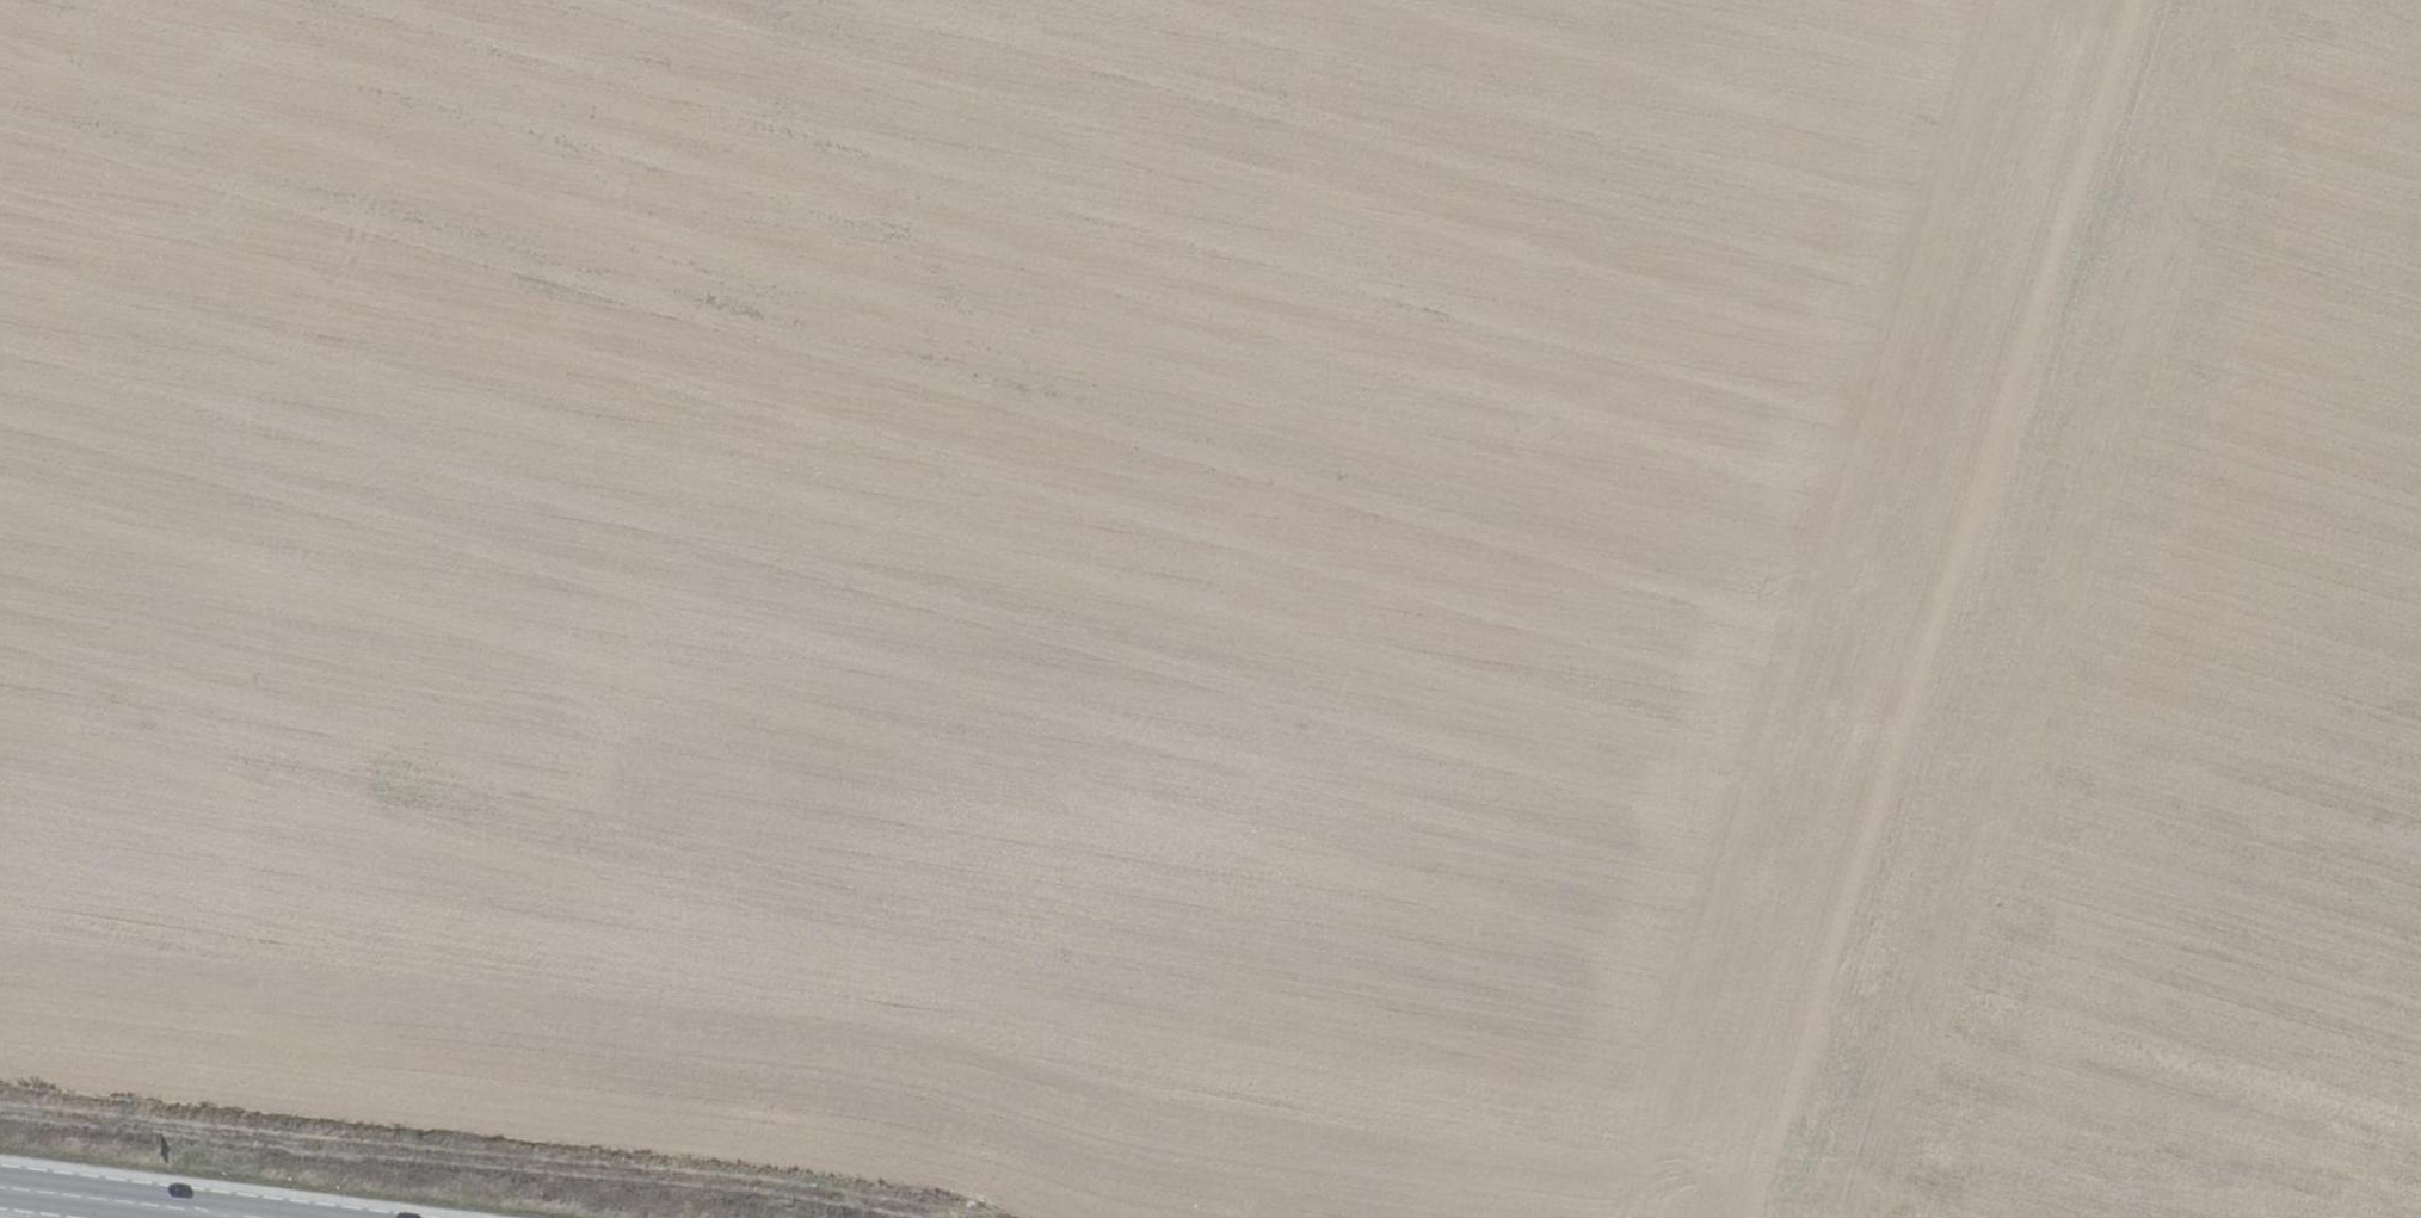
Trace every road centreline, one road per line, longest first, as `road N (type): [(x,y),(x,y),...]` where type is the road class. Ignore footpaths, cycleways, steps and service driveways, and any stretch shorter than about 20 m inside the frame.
road 1 (primary): [(241,1217),(0,1189)]

